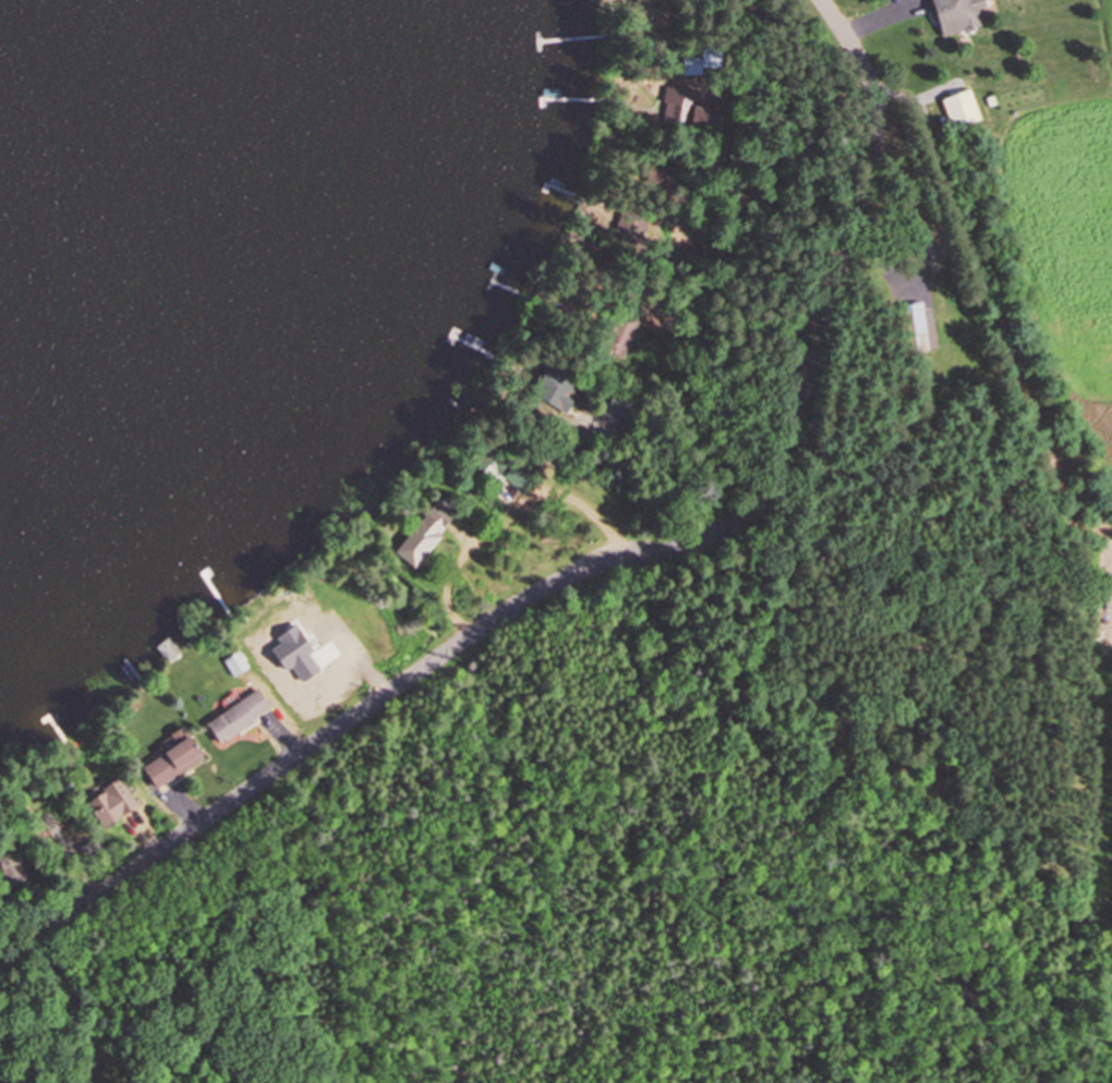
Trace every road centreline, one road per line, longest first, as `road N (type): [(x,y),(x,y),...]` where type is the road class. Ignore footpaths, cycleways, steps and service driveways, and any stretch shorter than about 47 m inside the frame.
road 1 (residential): [(0,966),(75,904),(536,594),(594,568),(698,539),(765,496),(796,423),(879,131),(872,82),(820,0)]

